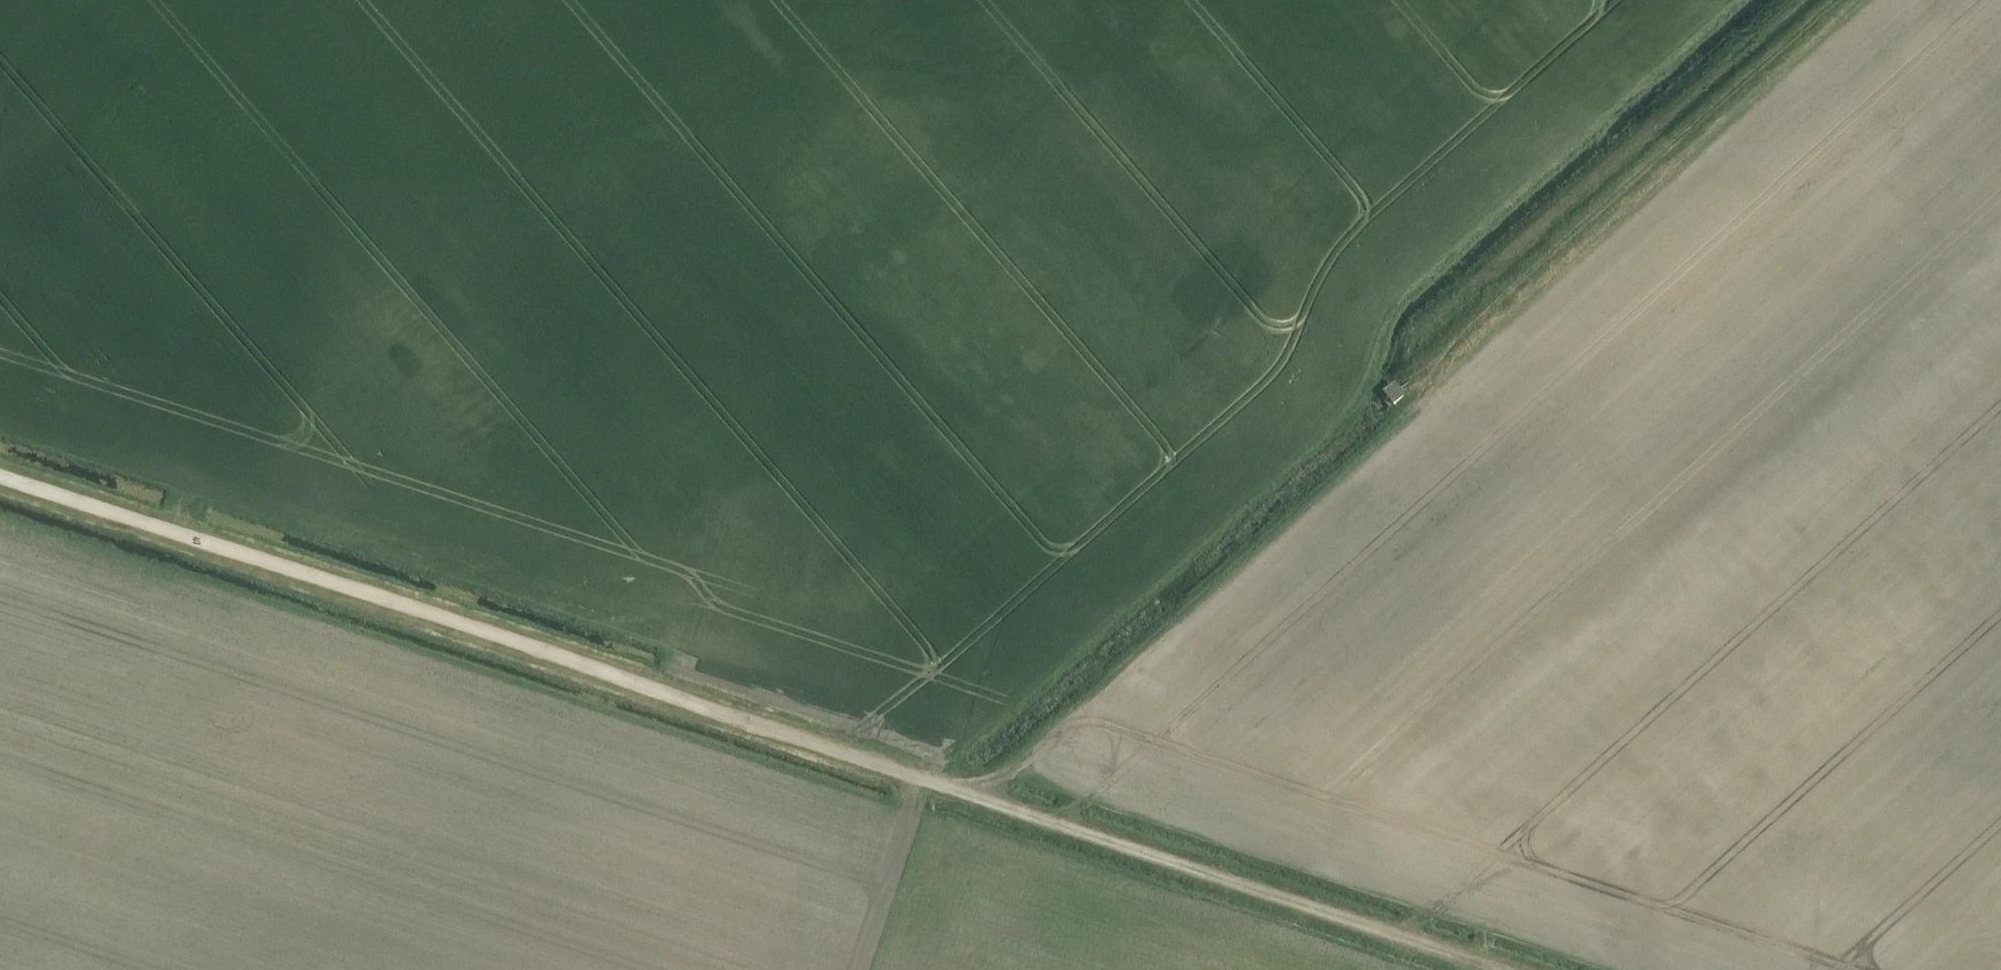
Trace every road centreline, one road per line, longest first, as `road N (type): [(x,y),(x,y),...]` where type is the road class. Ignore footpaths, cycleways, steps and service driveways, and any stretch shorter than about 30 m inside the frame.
road 1 (track): [(977,797),(0,481)]
road 2 (track): [(1512,969),(977,797)]

